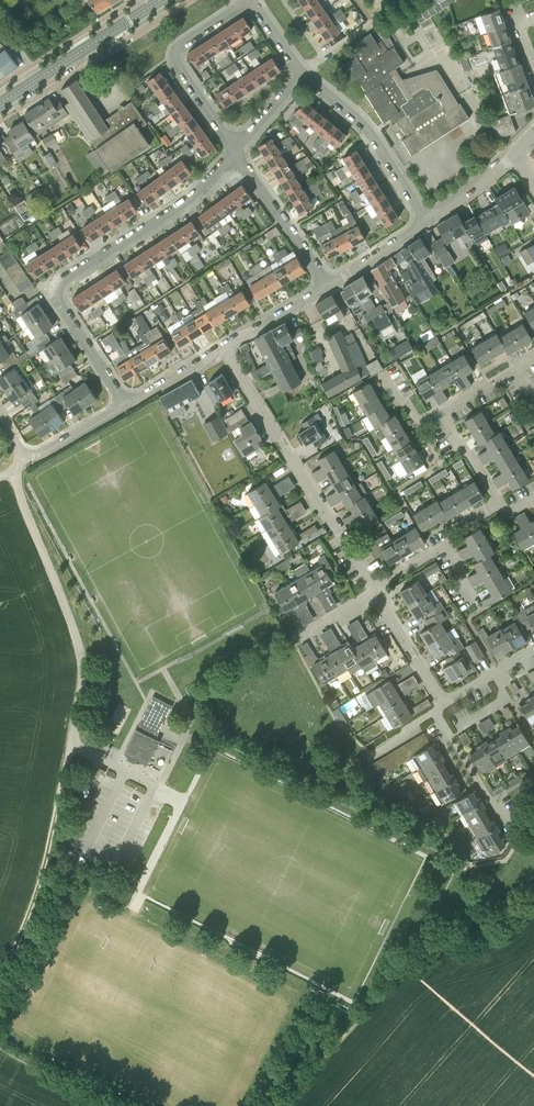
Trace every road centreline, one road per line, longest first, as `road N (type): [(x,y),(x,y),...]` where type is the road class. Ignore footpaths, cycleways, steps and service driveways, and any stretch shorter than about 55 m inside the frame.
road 1 (residential): [(125,405),(59,303),(59,284),(183,206),(235,151)]
road 2 (unclassified): [(24,456),(14,471),(18,485),(79,645),(82,677),(67,762)]
road 3 (residential): [(373,593),(223,345)]
road 4 (track): [(67,762),(35,899),(0,979)]
road 5 (residential): [(235,151),(175,51),(248,0)]
road 6 (residential): [(427,221),(371,132),(302,71)]
road 7 (primary): [(0,103),(160,0)]
road 8 (residential): [(325,287),(235,151)]
road 9 (residential): [(512,837),(440,719),(442,707)]
road 10 (residential): [(442,707),(373,593)]
road 11 (residential): [(325,287),(427,221)]

